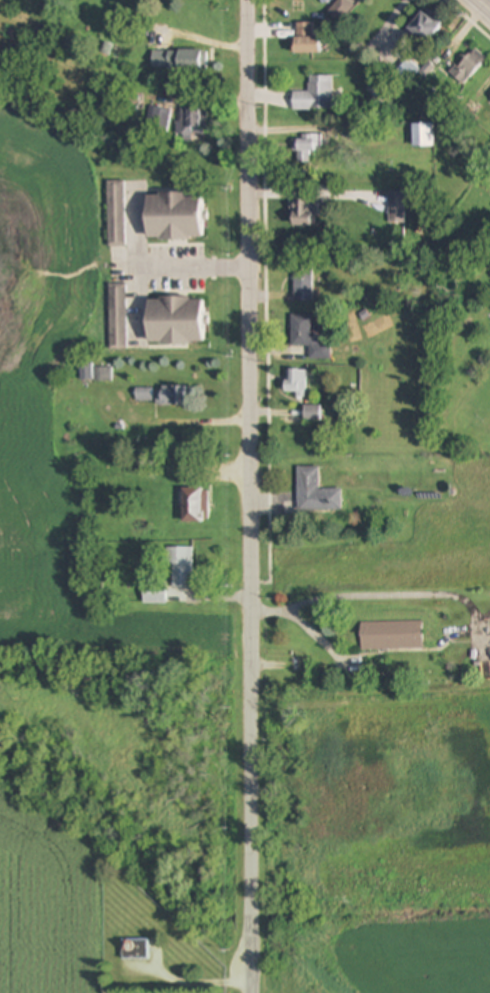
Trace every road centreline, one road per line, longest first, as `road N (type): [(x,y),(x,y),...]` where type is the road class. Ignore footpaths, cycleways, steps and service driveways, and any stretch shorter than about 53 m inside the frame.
road 1 (residential): [(252,701),(244,0)]
road 2 (residential): [(252,992),(252,701)]

